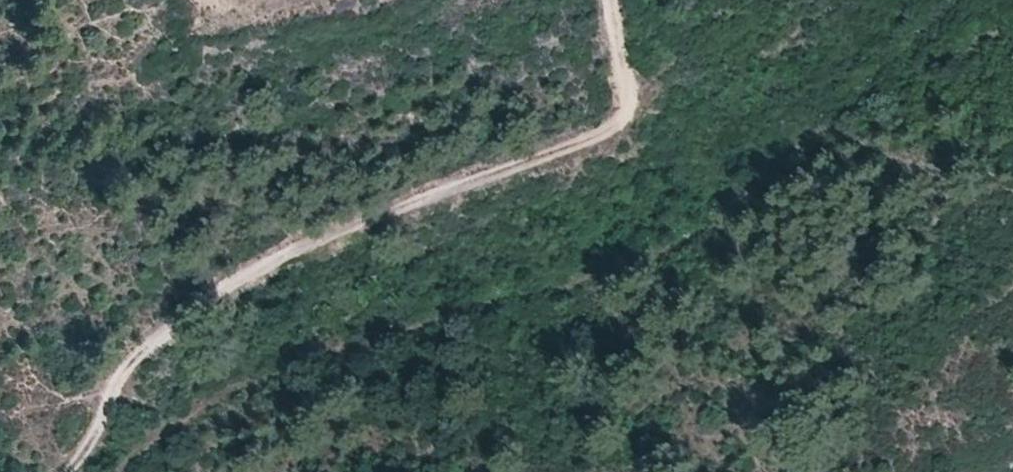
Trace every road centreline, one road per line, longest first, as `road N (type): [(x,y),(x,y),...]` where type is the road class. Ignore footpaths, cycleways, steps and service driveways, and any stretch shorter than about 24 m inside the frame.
road 1 (track): [(66,471),(102,422),(123,368),(242,279),(303,244),(601,134),(627,111),(607,0)]

